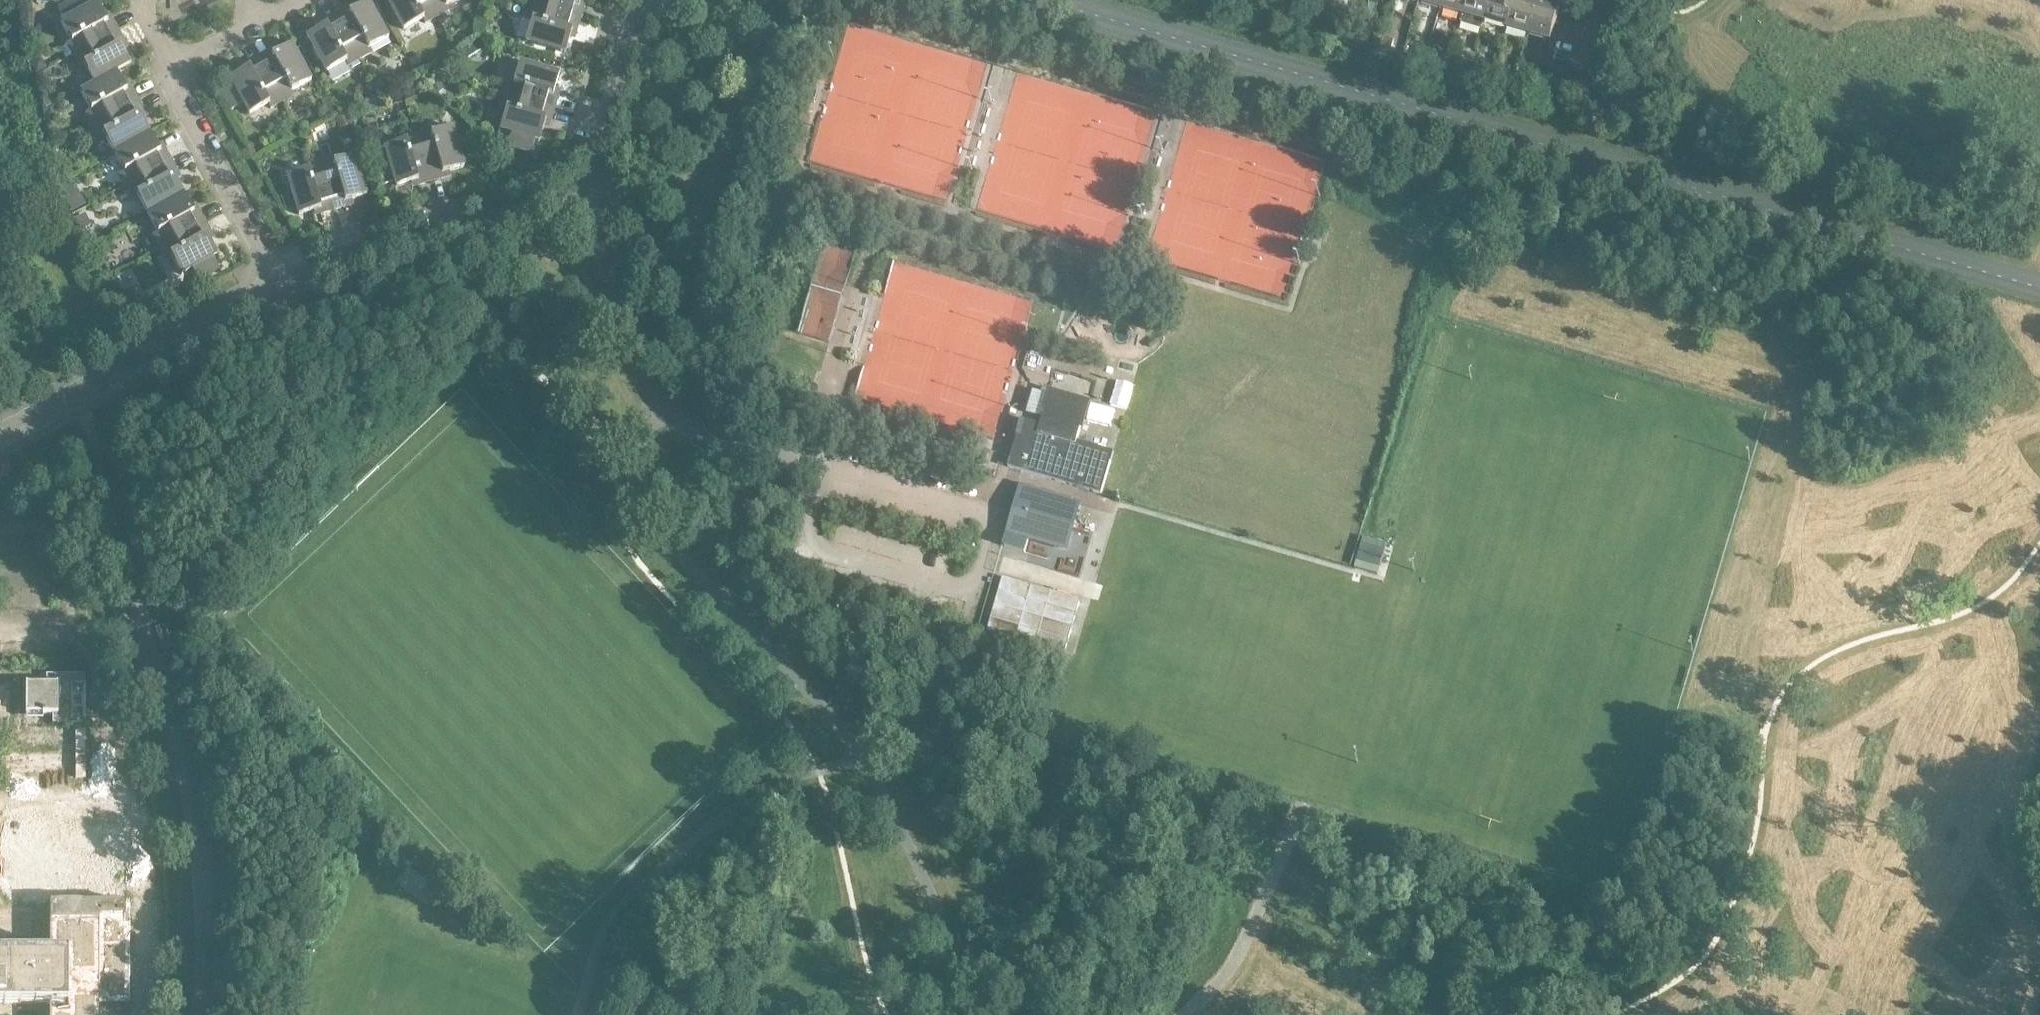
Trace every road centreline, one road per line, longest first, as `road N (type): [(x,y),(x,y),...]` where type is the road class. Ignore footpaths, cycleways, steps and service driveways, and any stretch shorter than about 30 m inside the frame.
road 1 (tertiary): [(280,285),(586,197),(642,0)]
road 2 (tertiary): [(0,433),(280,285)]
road 3 (residential): [(280,285),(172,88),(172,68)]

